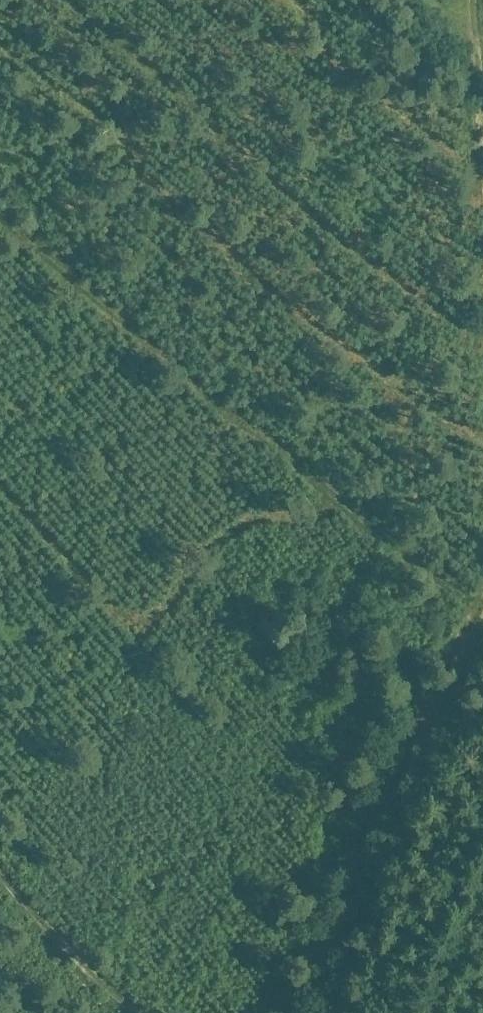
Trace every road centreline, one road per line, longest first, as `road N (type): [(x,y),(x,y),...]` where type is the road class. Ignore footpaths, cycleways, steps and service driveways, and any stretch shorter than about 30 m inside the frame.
road 1 (track): [(479,648),(0,249)]
road 2 (track): [(482,640),(446,695),(395,807),(328,1012)]
road 3 (track): [(0,863),(144,1012)]
road 4 (track): [(474,0),(482,130)]

